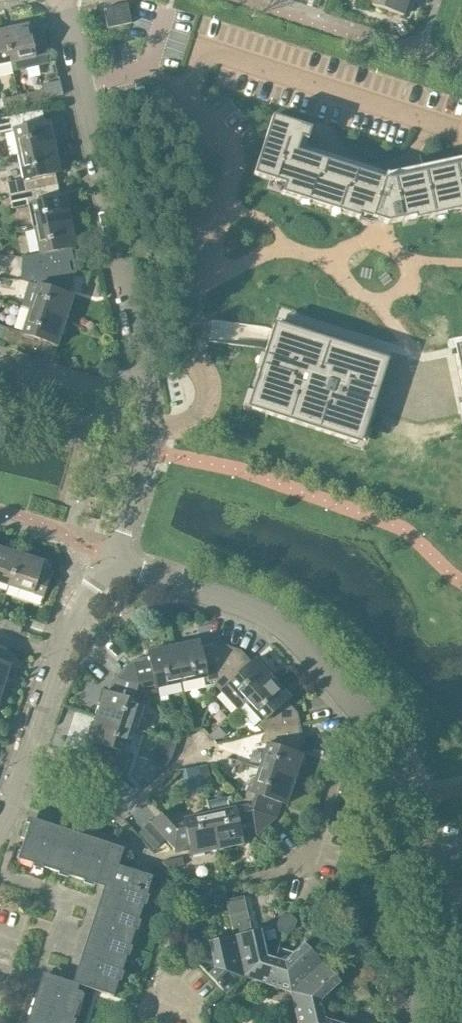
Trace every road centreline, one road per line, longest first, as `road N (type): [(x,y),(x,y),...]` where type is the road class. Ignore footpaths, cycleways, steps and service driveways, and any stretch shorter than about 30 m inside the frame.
road 1 (residential): [(110,561),(151,424),(64,0)]
road 2 (residential): [(434,853),(380,732),(280,624),(110,561)]
road 3 (residential): [(59,651),(0,822)]
road 4 (residential): [(417,1022),(433,961),(434,853)]

